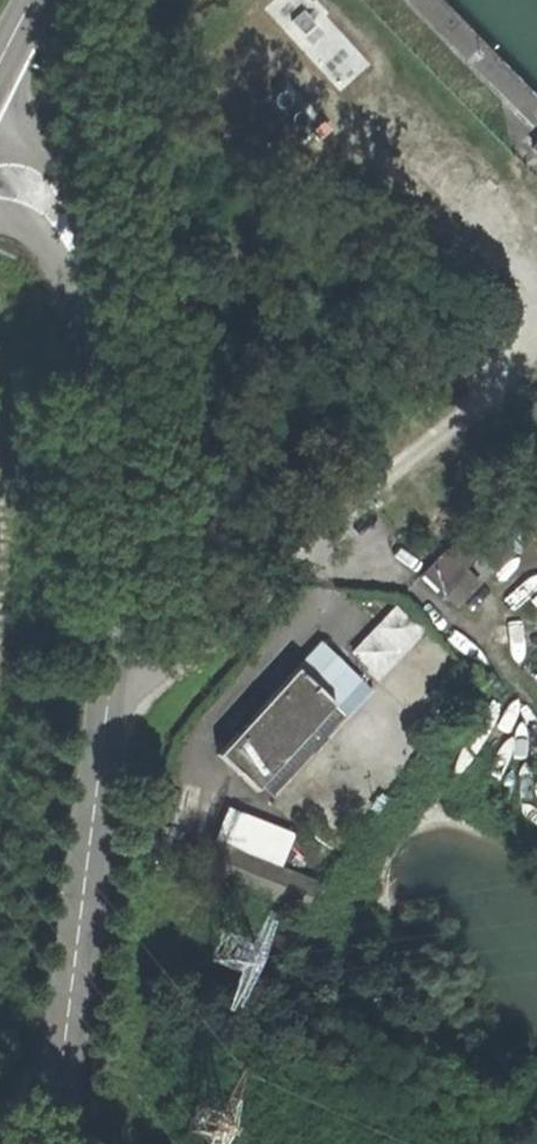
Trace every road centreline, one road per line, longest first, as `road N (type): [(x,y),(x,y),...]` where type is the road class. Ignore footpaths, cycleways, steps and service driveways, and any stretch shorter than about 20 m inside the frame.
road 1 (unclassified): [(96,344),(114,500),(118,639),(57,1143)]
road 2 (unclassified): [(0,71),(84,214),(96,344)]
road 3 (unclassified): [(0,215),(27,222),(58,253),(96,344)]

